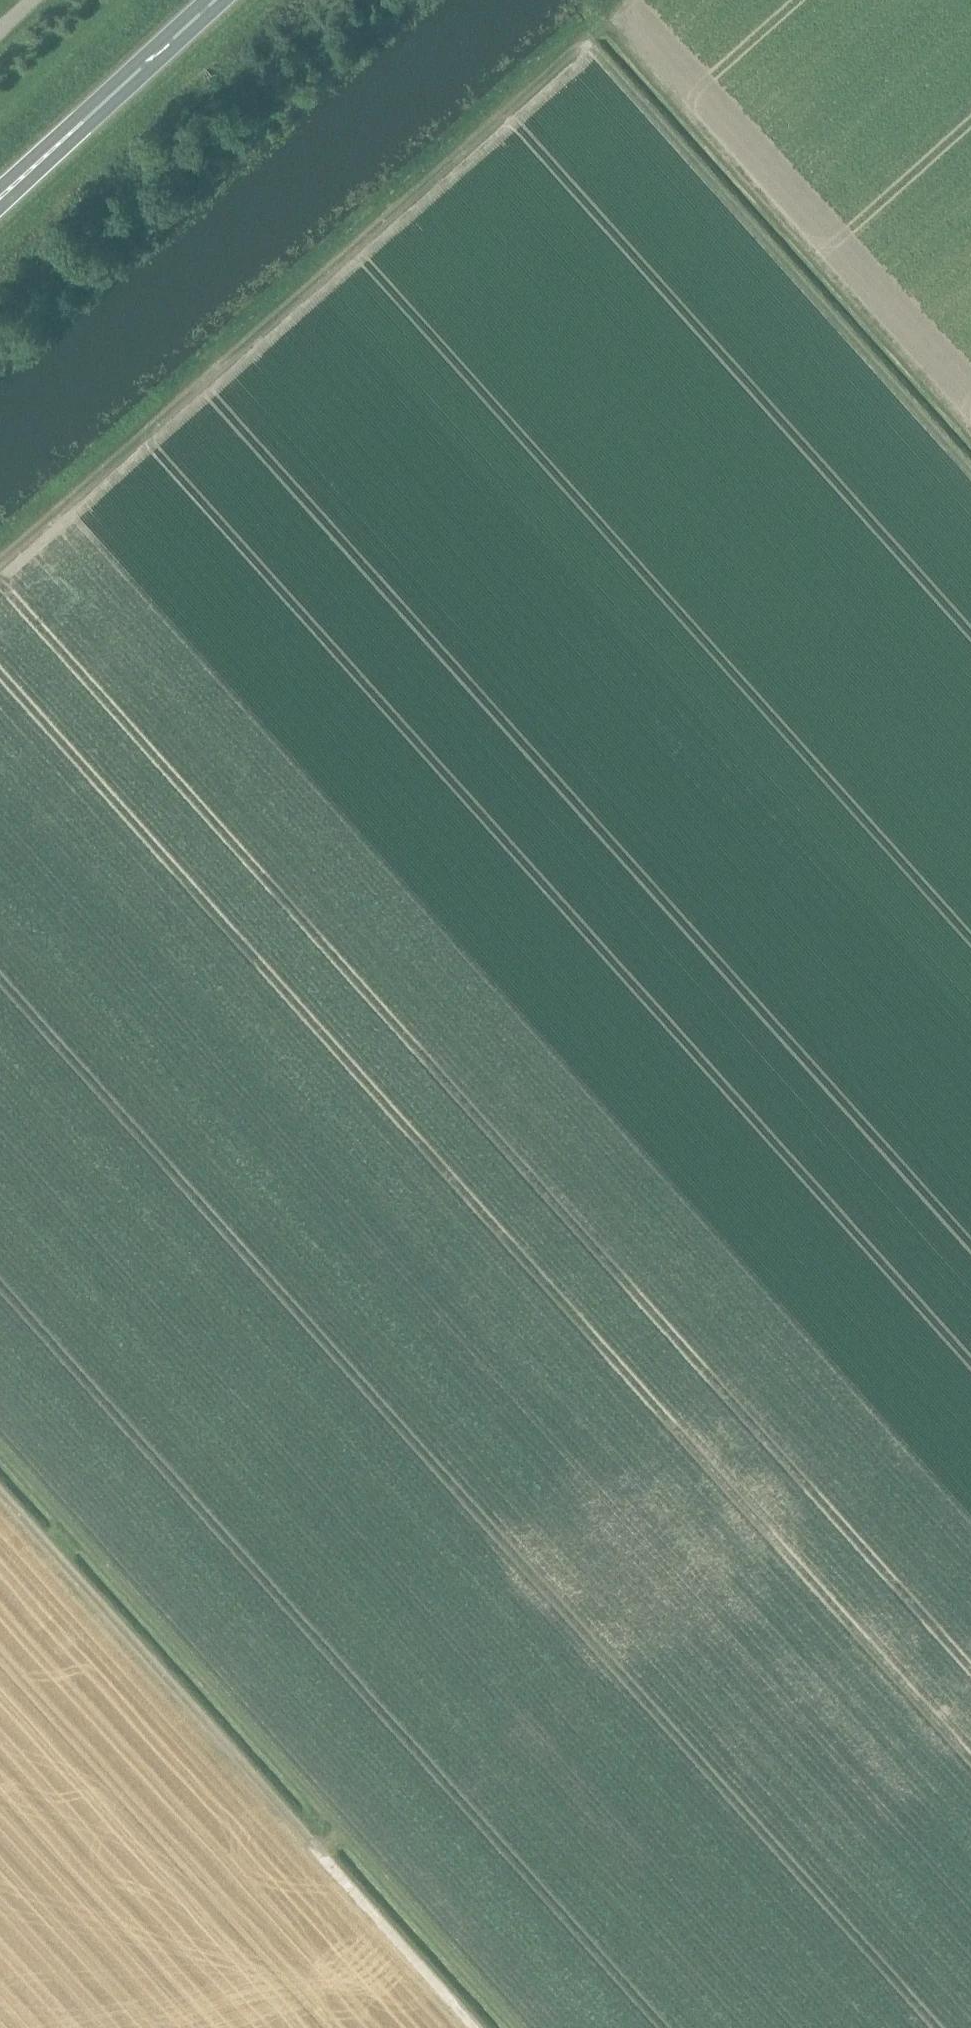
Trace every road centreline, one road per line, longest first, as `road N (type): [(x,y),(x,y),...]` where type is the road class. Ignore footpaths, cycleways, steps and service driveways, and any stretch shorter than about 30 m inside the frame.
road 1 (track): [(0,1495),(477,2027)]
road 2 (trunk): [(0,192),(208,0)]

